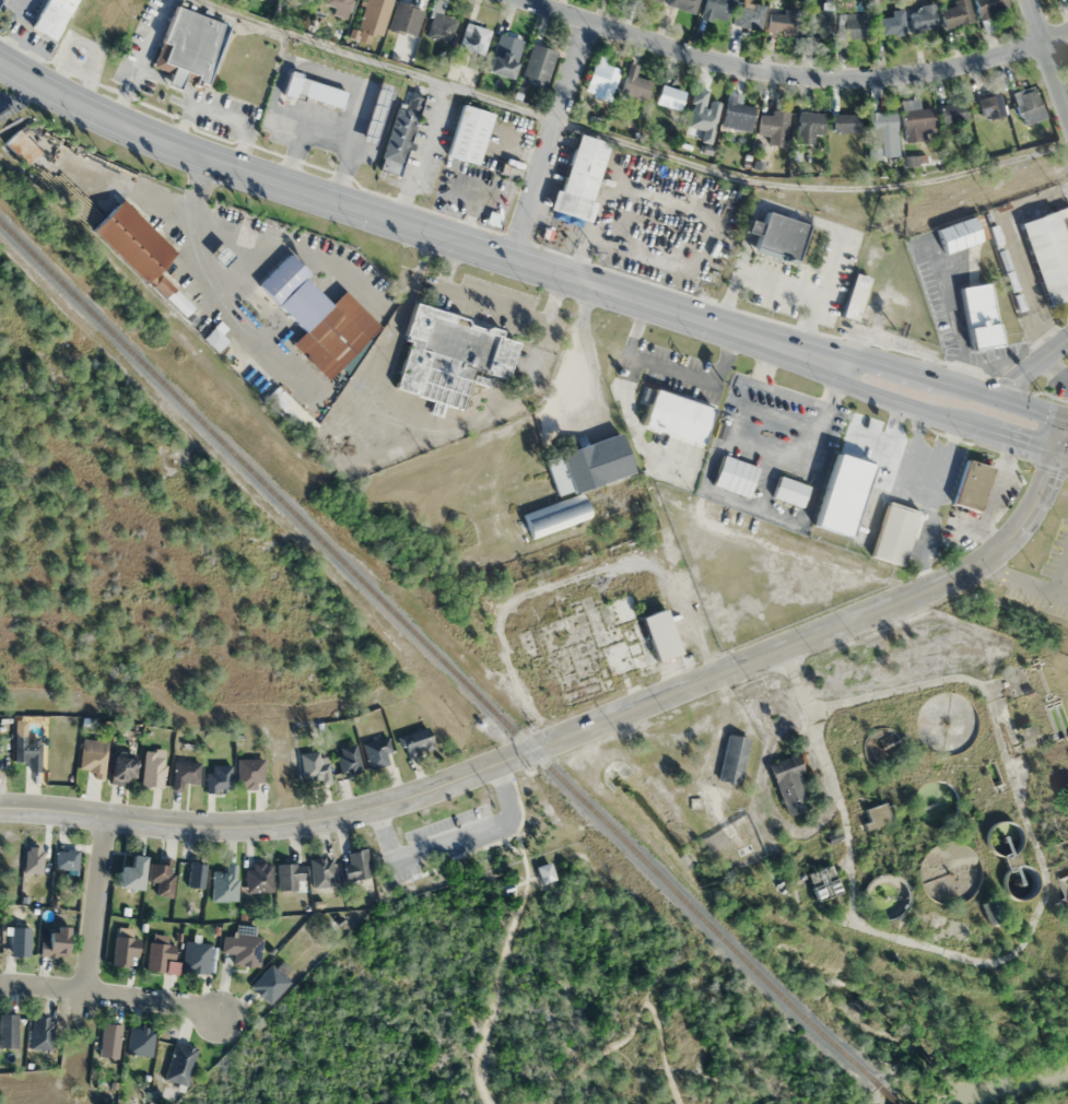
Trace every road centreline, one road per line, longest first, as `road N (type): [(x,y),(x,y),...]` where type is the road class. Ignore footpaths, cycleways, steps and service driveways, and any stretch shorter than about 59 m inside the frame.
road 1 (tertiary): [(0,809),(271,826),(376,808),(461,780),(977,567),(1033,508),(1067,416)]
road 2 (secondary): [(0,61),(183,151),(811,356)]
road 3 (residential): [(529,0),(697,57),(788,73),(904,74),(1041,42)]
road 4 (secondary): [(811,356),(856,387),(1067,457)]
road 5 (secondary): [(1067,417),(867,357),(811,356)]
road 6 (residential): [(590,20),(508,257)]
road 7 (residential): [(0,984),(220,1011)]
road 8 (residential): [(107,819),(89,990)]
road 9 (residential): [(1026,0),(1067,117)]

